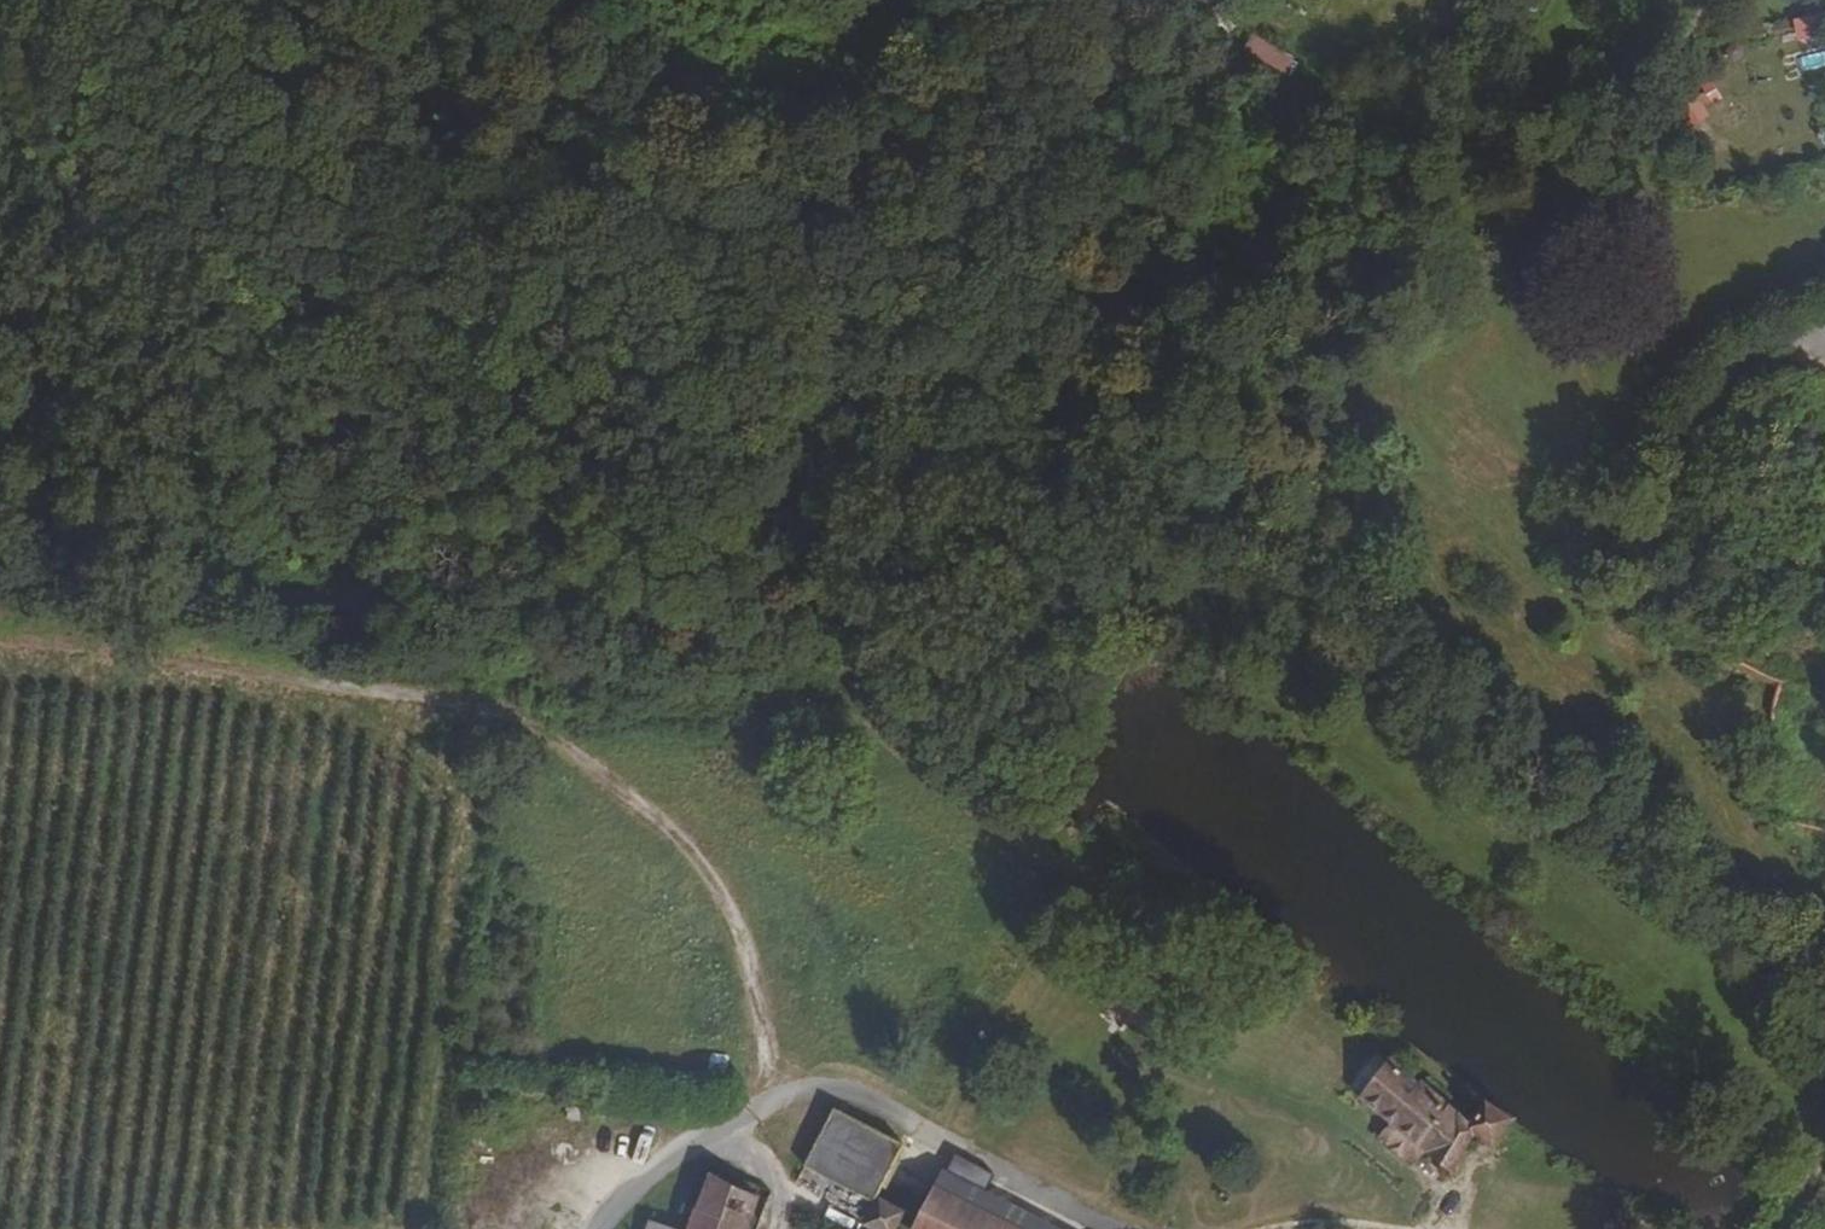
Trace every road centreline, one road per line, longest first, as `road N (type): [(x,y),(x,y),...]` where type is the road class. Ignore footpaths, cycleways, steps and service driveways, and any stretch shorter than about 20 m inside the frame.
road 1 (track): [(796,1091),(768,1068),(729,927),(687,854),(541,740),(419,700),(0,643)]
road 2 (track): [(1106,1228),(850,1098),(796,1091),(689,1143),(617,1203),(598,1228)]
road 3 (track): [(705,1134),(746,1150),(759,1164),(770,1180),(773,1228)]

